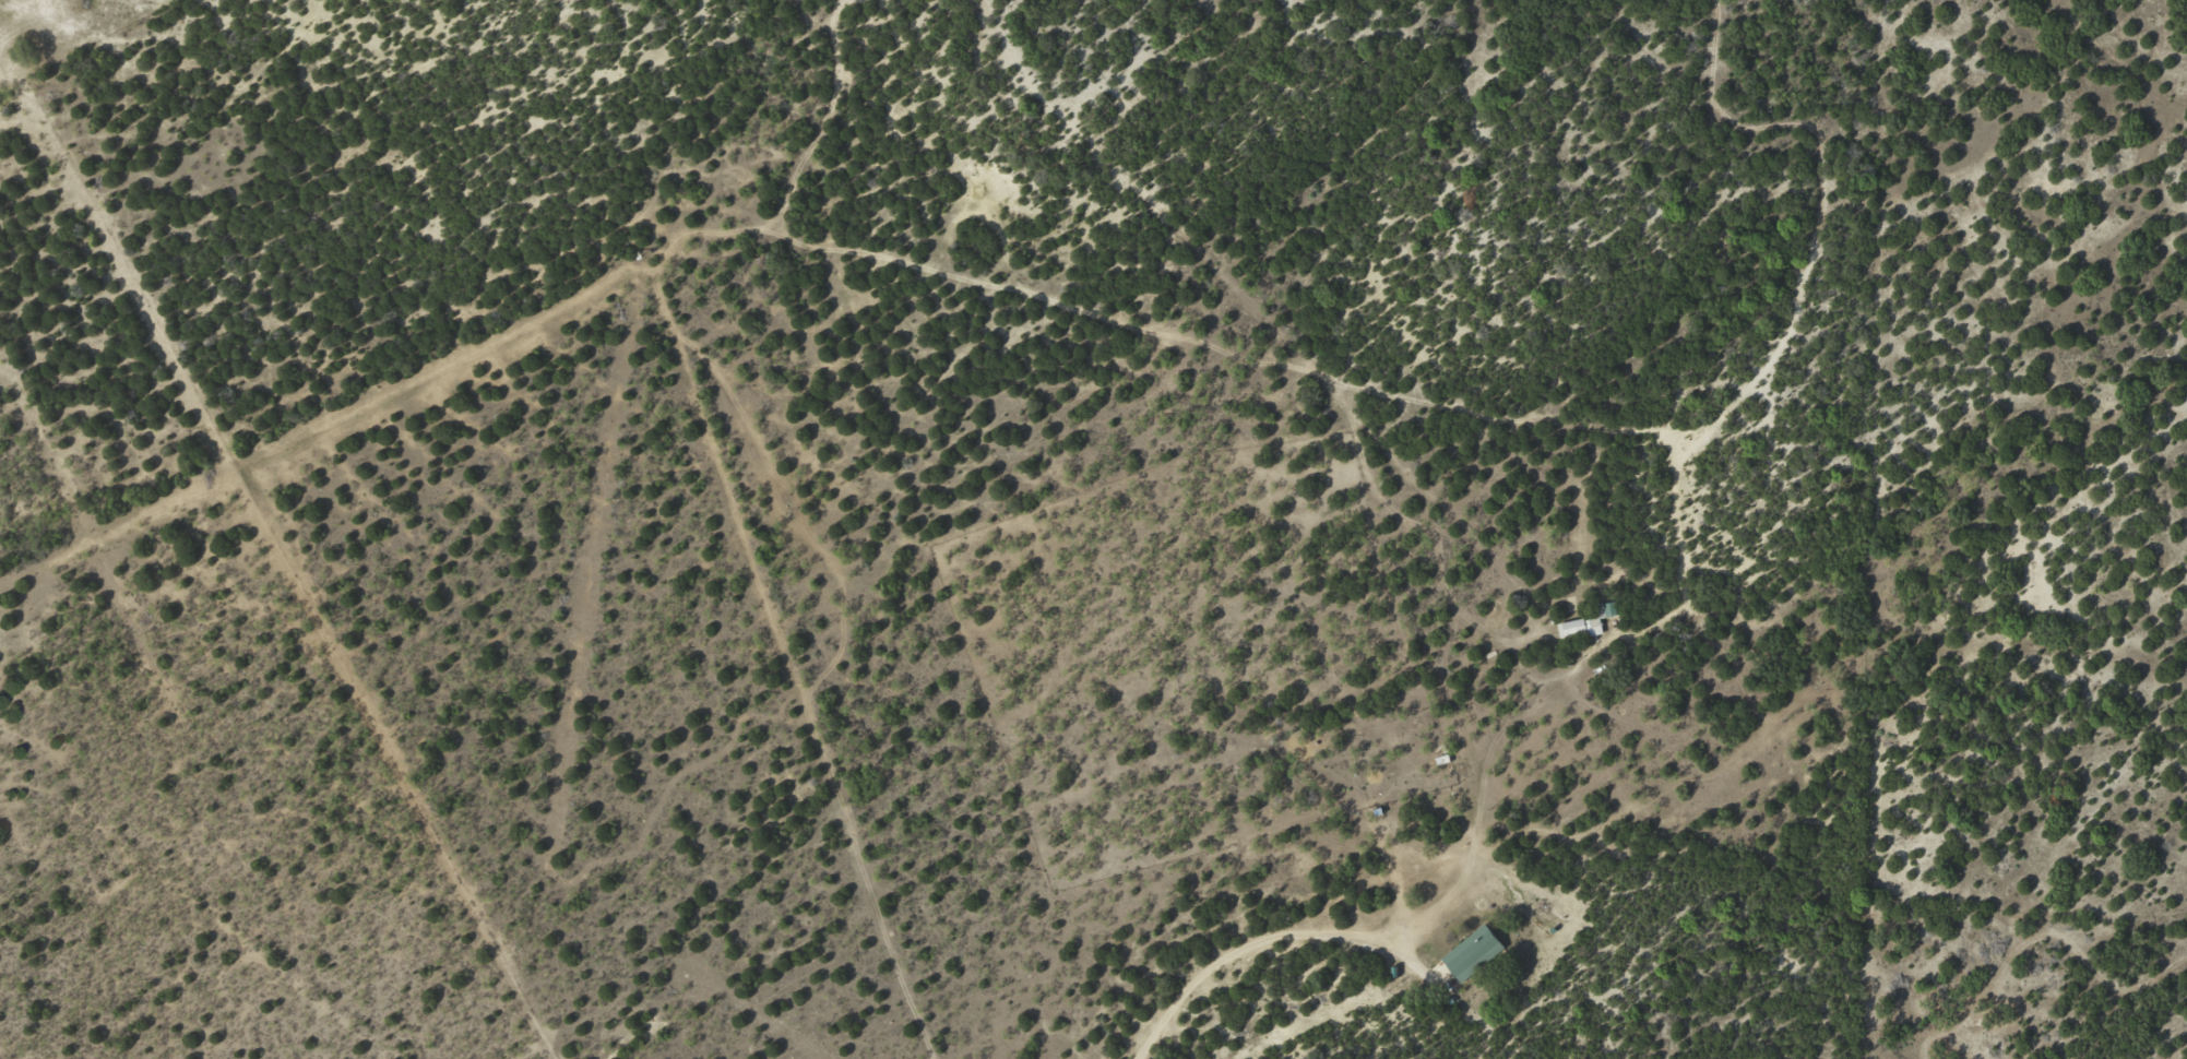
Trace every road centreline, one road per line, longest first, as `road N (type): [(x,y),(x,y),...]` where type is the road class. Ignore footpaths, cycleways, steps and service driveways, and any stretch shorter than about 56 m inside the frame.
road 1 (track): [(1421,973),(1333,940),(1269,942),(1224,961),(1187,990),(1141,1058)]

